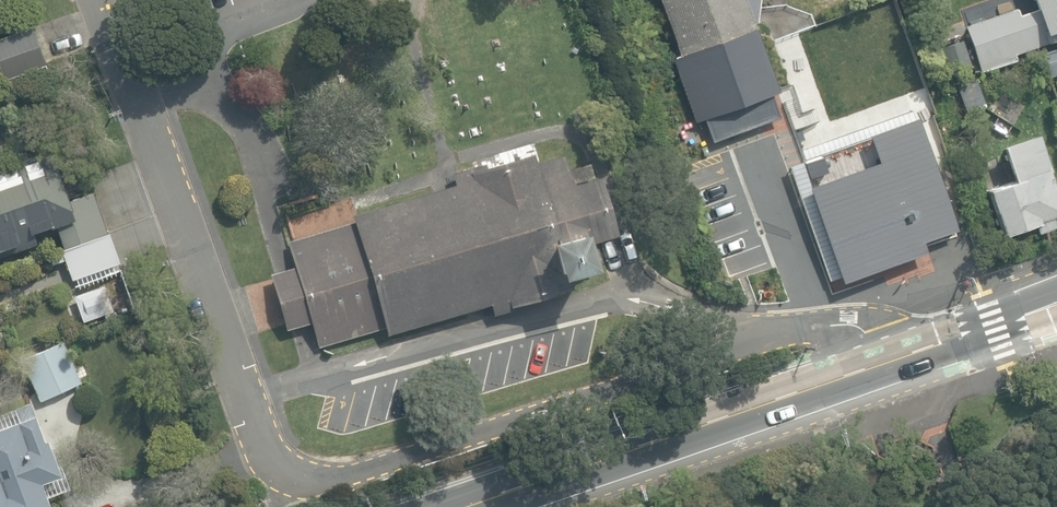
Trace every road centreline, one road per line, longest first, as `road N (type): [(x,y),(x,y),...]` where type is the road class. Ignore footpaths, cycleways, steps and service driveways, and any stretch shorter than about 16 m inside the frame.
road 1 (residential): [(104,0),(265,452),(281,471),(333,477),(790,332),(862,335),(878,365)]
road 2 (secondary): [(878,365),(461,506)]
road 3 (secondary): [(1056,302),(878,365)]

